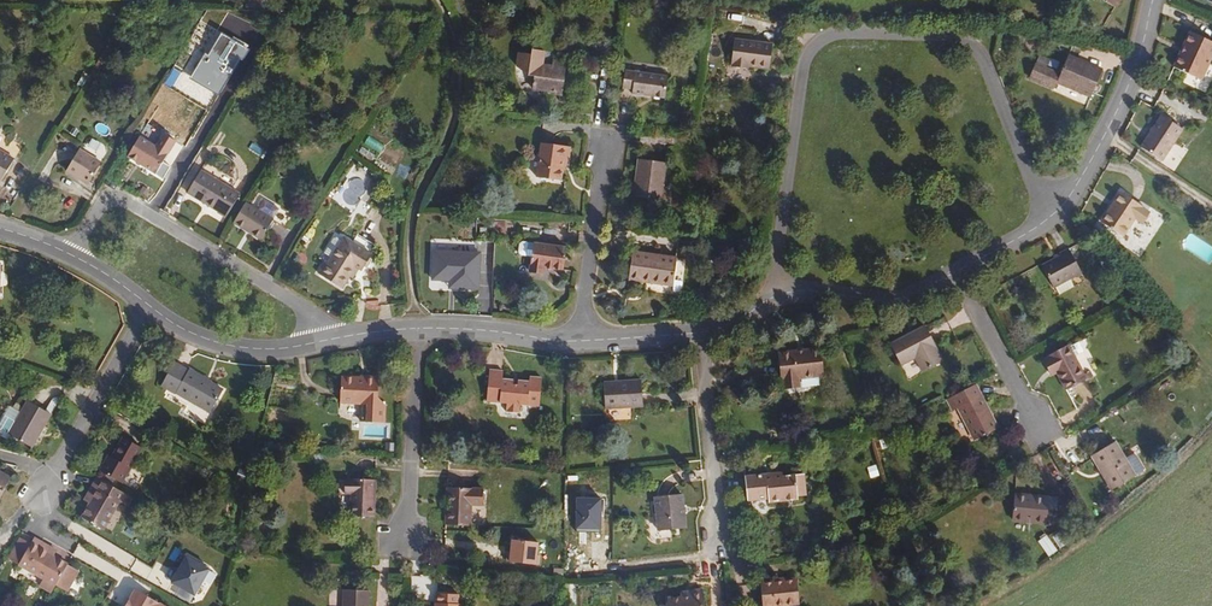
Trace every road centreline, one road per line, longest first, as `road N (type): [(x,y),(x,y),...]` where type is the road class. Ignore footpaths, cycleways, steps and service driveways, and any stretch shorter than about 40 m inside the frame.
road 1 (residential): [(1059,211),(1035,189),(982,55),(967,41),(845,33),(824,40),(805,60),(781,294)]
road 2 (residential): [(321,343),(311,317),(118,199),(105,199),(89,213),(68,258)]
road 3 (residential): [(148,309),(47,493),(25,507)]
road 4 (residential): [(1154,0),(1129,87),(1059,211)]
road 5 (residential): [(418,330),(405,545)]
road 6 (residential): [(584,341),(605,146)]
road 7 (residential): [(694,334),(718,523)]
road 8 (residential): [(321,343),(235,347),(171,326),(148,309)]
road 9 (residential): [(950,273),(886,304),(806,290),(781,294)]
road 10 (residential): [(950,273),(1035,421)]
road 11 (residential): [(584,341),(418,330)]
road 12 (residential): [(1059,211),(950,273)]

